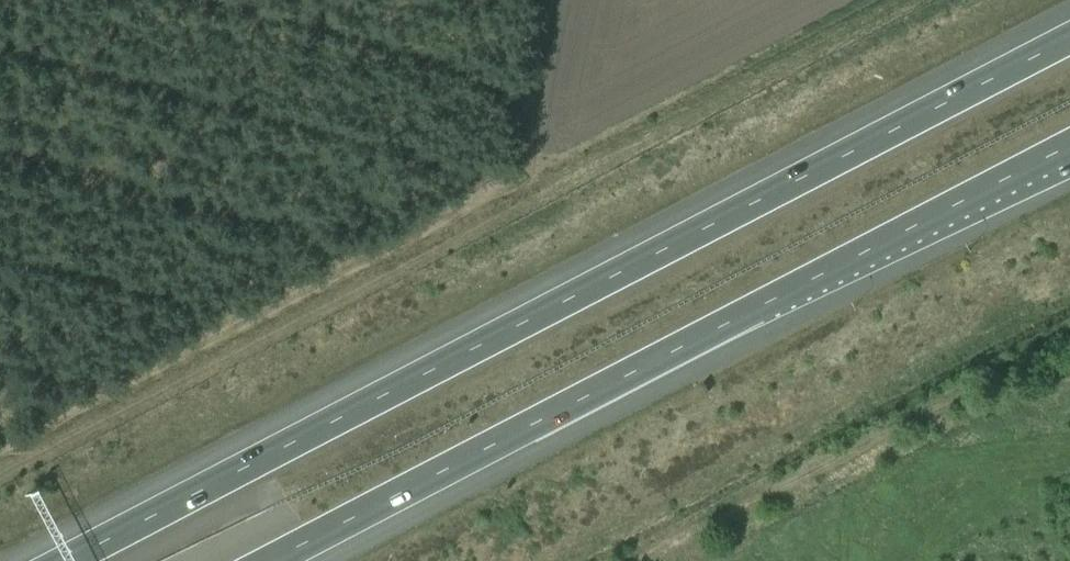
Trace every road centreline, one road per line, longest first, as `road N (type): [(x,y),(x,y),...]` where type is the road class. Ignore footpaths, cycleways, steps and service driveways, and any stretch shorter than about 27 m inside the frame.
road 1 (motorway): [(1069,34),(67,560)]
road 2 (motorway): [(269,560),(1069,145)]
road 3 (track): [(1069,336),(647,560)]

